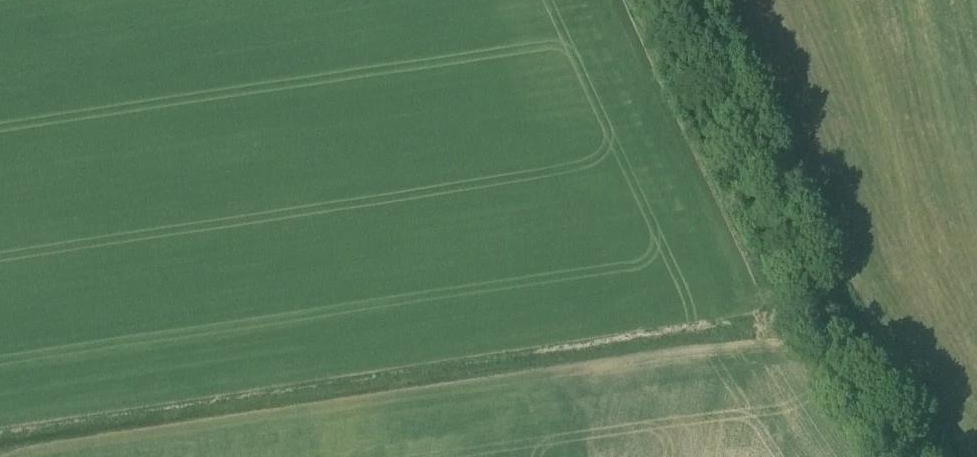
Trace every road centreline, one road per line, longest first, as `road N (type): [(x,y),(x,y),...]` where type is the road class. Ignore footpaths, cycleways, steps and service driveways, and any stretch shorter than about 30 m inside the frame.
road 1 (unclassified): [(900,456),(844,379),(685,0)]

